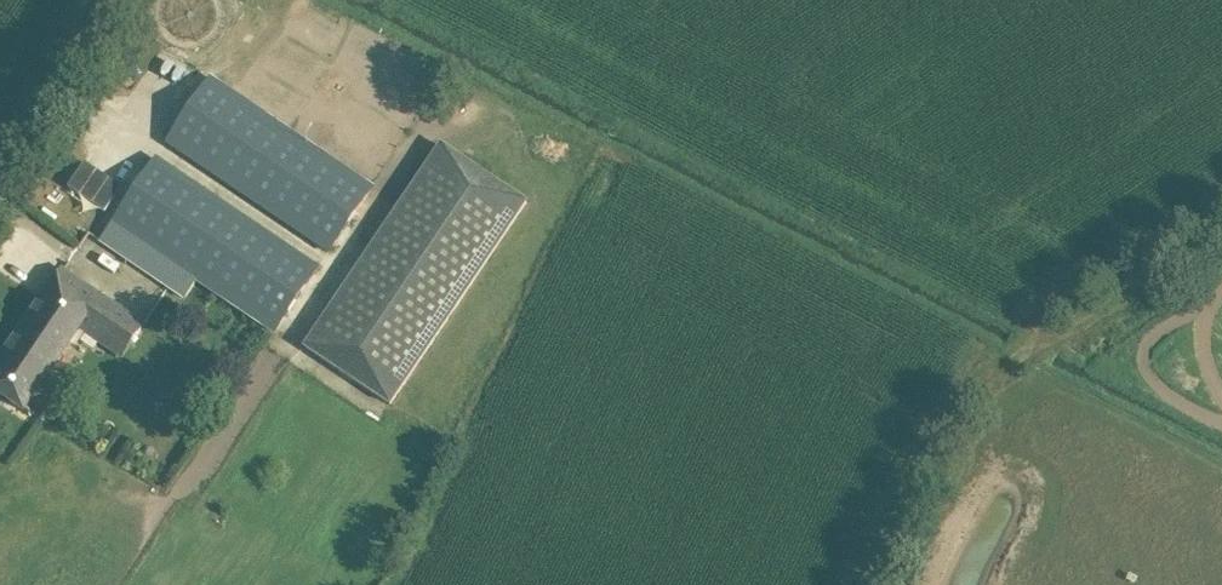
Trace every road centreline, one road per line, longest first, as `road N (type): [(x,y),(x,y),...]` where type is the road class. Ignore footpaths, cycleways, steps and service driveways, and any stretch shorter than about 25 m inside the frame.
road 1 (track): [(1221,229),(1048,336),(964,410),(890,584)]
road 2 (unclassified): [(0,183),(129,0)]

